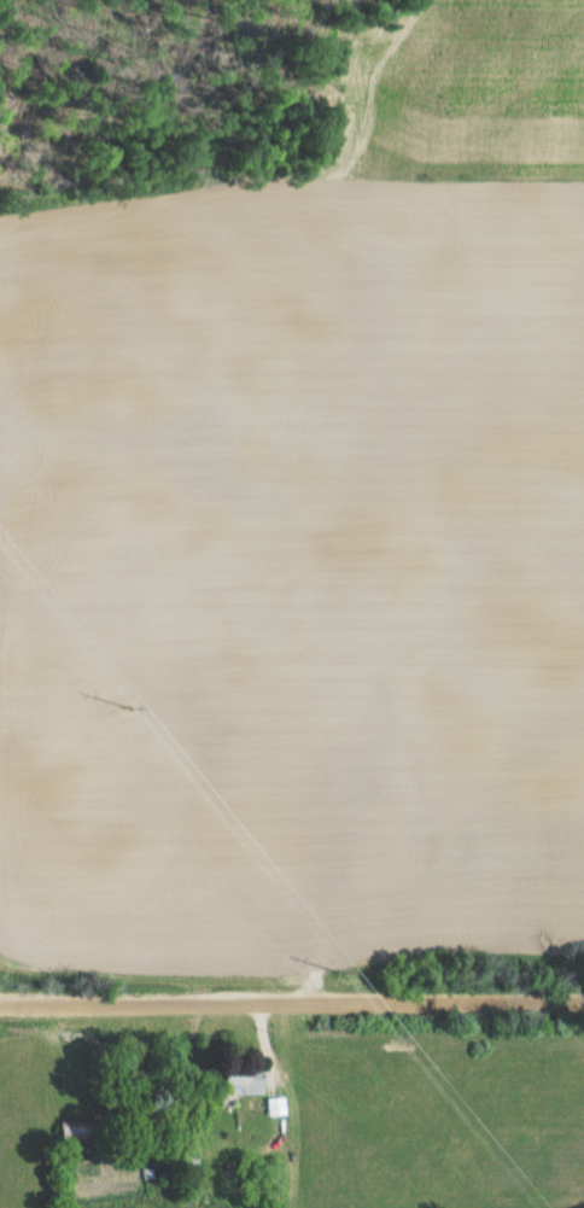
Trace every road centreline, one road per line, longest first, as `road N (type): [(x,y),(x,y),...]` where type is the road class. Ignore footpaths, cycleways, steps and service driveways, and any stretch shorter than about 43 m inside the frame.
road 1 (residential): [(0,1006),(583,1003)]

